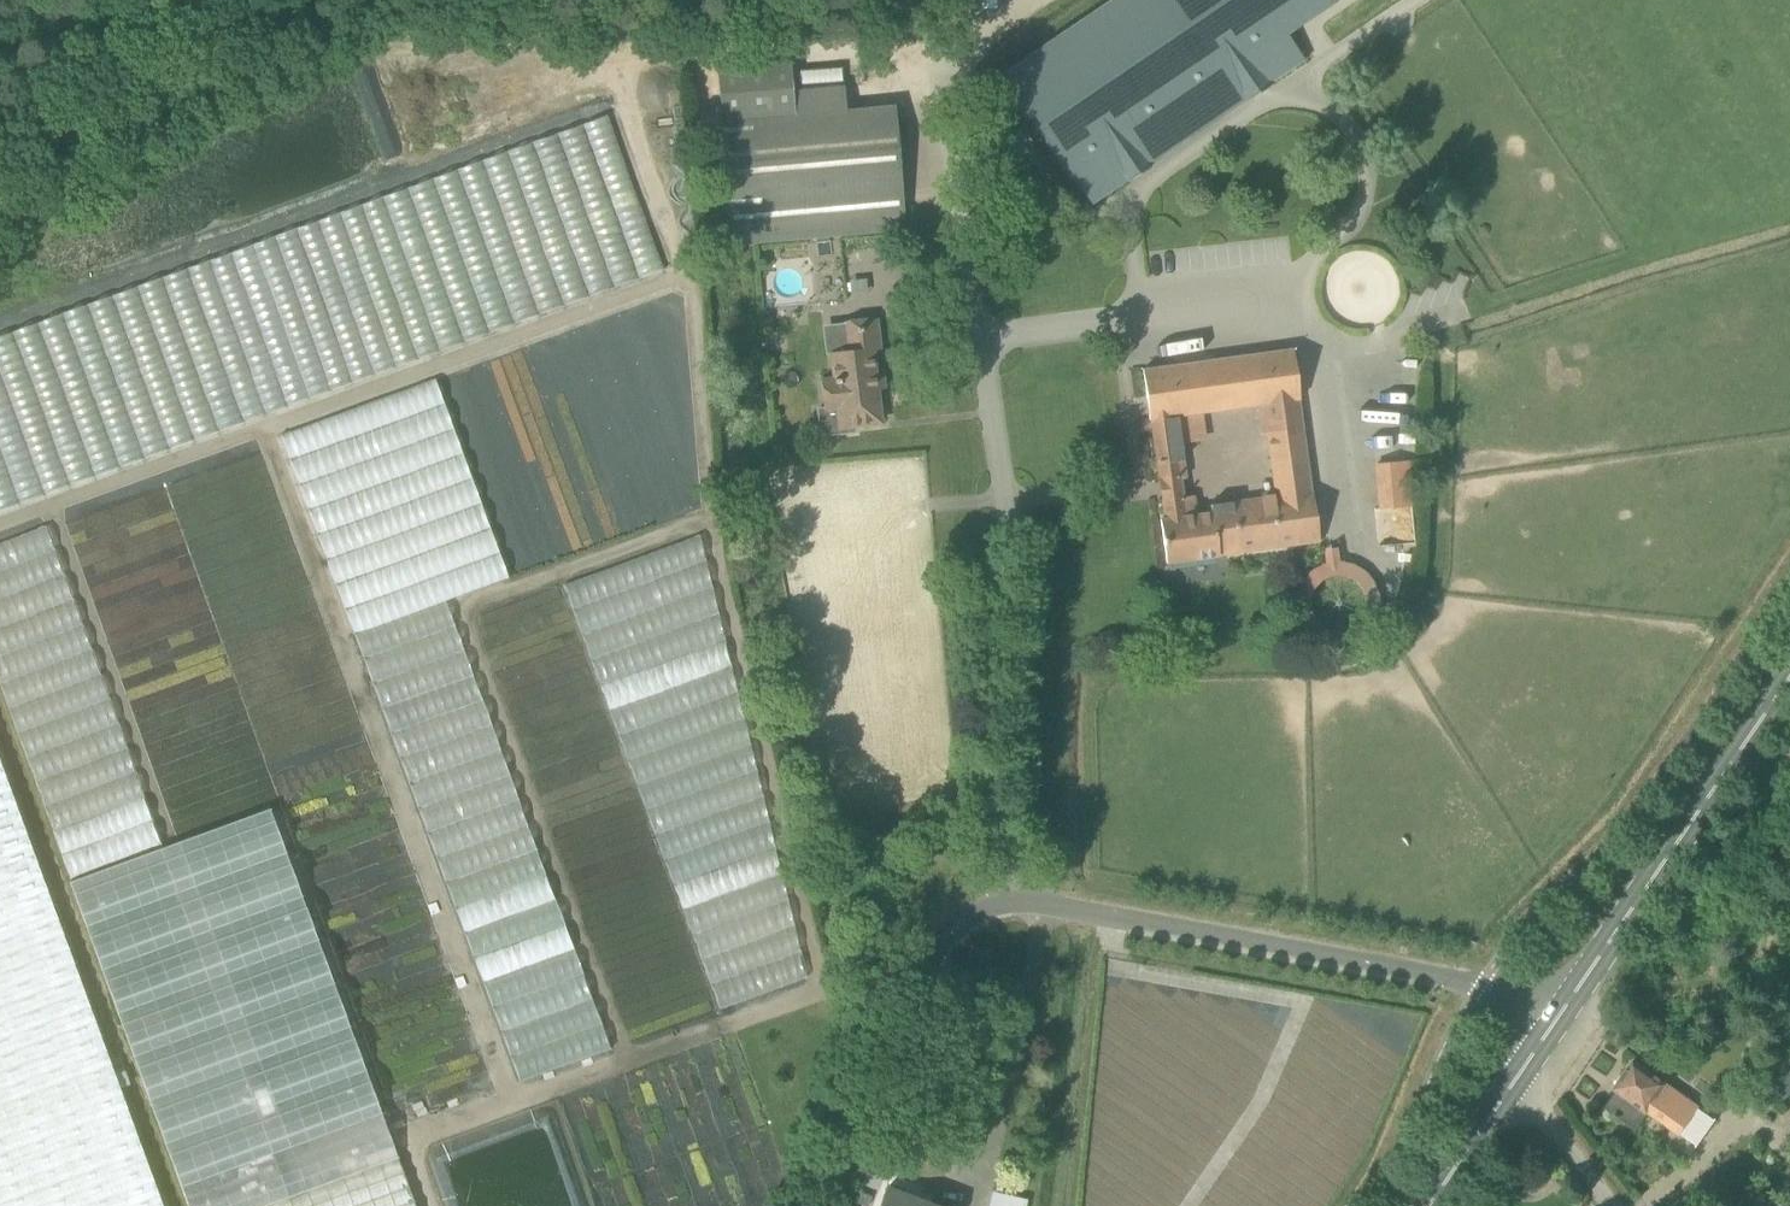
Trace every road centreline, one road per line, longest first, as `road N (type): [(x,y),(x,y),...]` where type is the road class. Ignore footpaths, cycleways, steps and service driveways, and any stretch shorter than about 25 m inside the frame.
road 1 (unclassified): [(819,1205),(944,939),(975,915),(1016,904),(1449,979),(1548,1033)]
road 2 (primary): [(1548,1033),(1789,679)]
road 3 (unclassified): [(1614,1205),(1549,1119),(1508,1091)]
road 4 (primary): [(1429,1205),(1508,1091)]

